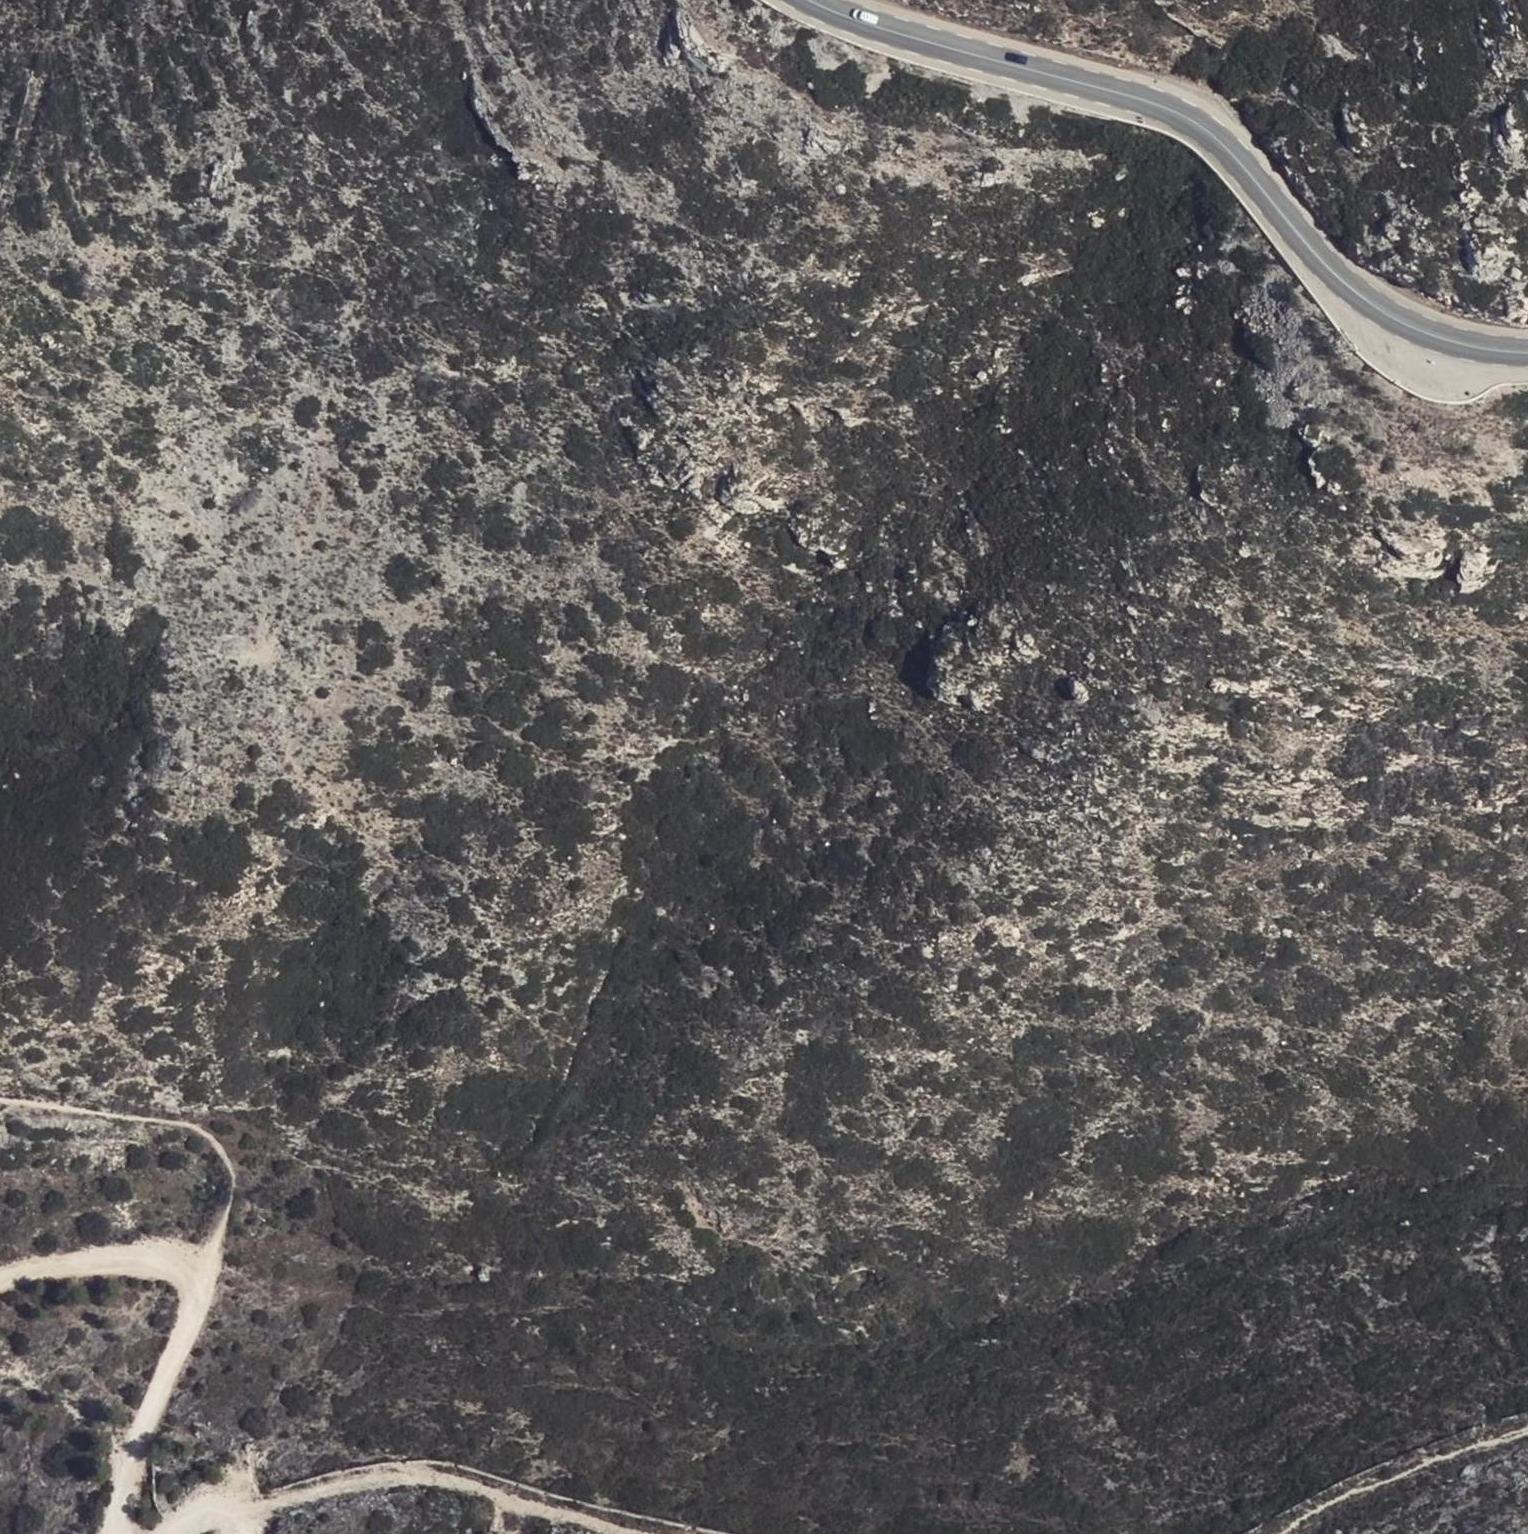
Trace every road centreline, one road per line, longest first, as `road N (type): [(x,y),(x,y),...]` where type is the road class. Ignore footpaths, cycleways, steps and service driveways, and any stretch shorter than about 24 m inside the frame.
road 1 (primary): [(1527,355),(1496,356),(1427,336),(1371,303),(1322,268),(1200,124),(1141,98),(910,39),(805,0)]
road 2 (track): [(120,1533),(141,1446),(203,1309),(201,1286),(176,1264),(121,1262),(0,1282)]

